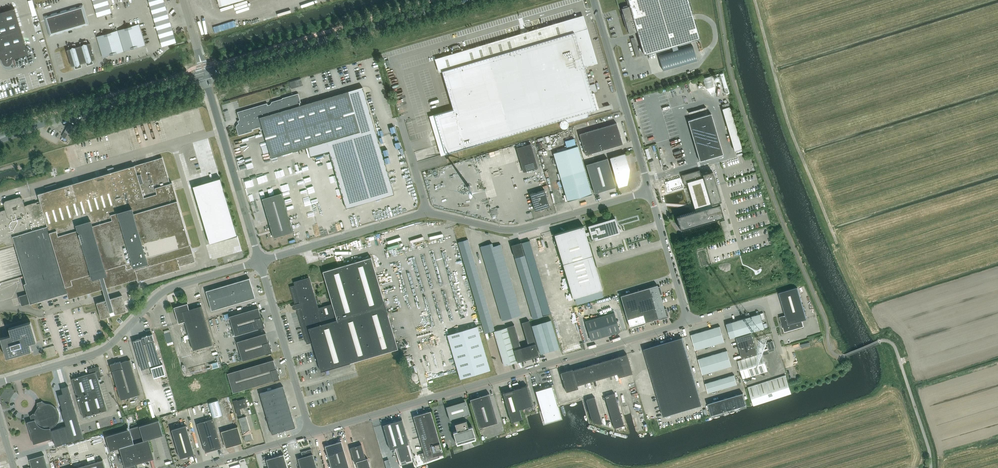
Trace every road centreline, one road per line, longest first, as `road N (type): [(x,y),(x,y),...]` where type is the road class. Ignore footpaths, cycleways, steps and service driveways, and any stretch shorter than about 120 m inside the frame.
road 1 (unclassified): [(310,433),(688,322)]
road 2 (unclassified): [(0,382),(99,352),(171,288),(260,261)]
road 3 (tertiary): [(205,76),(462,0)]
road 4 (track): [(755,0),(784,111),(838,244)]
road 5 (unclassified): [(428,212),(514,230),(650,191)]
road 6 (tertiary): [(0,138),(205,76)]
road 7 (unclassified): [(650,191),(594,0)]
road 8 (unclassified): [(260,261),(205,76)]
road 9 (unclassified): [(310,433),(260,261)]
road 10 (unclassified): [(260,261),(428,212)]
road 11 (unclassified): [(688,322),(650,191)]
road 12 (unclassified): [(688,322),(765,300),(780,353)]
road 13 (unclassified): [(193,467),(310,433)]

